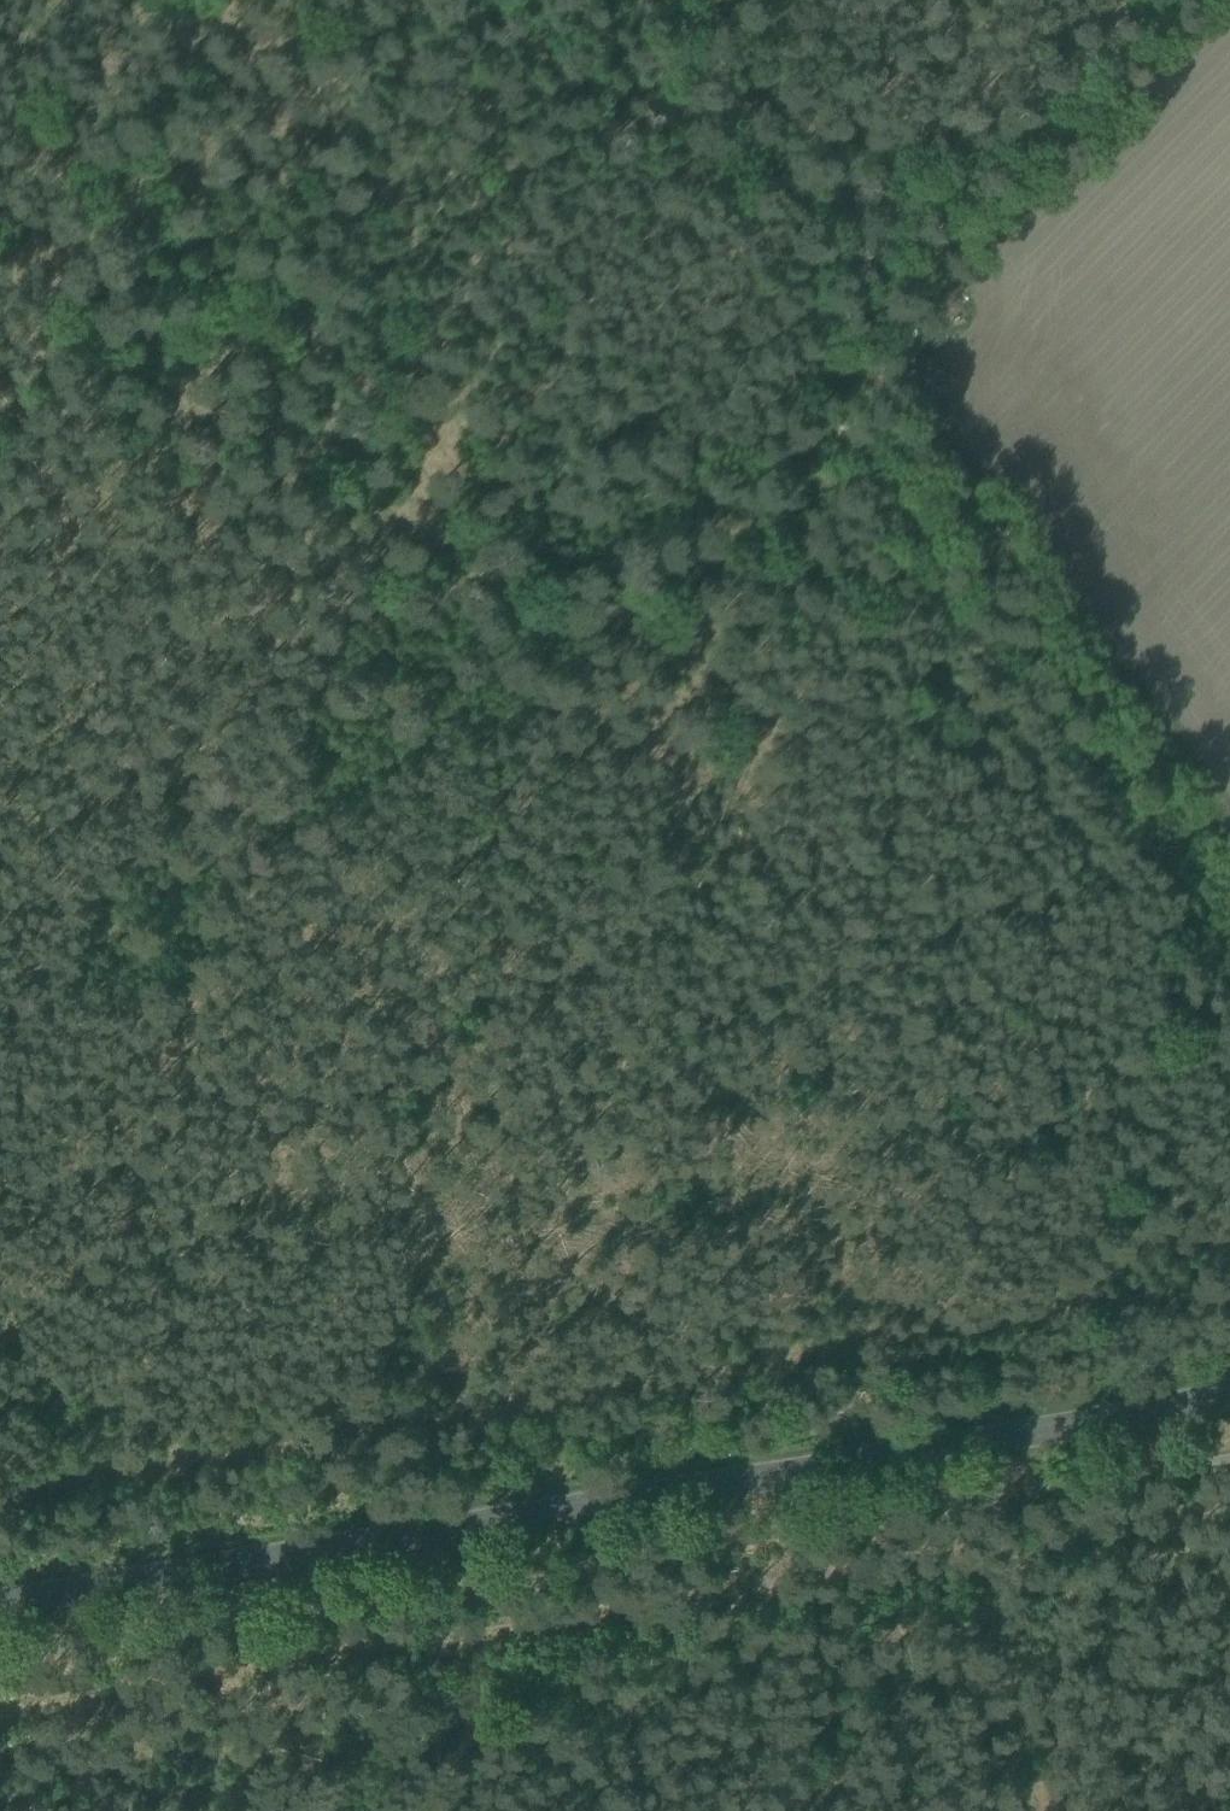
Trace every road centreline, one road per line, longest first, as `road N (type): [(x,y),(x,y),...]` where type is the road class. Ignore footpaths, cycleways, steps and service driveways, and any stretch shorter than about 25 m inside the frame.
road 1 (tertiary): [(0,1611),(1229,1404)]

